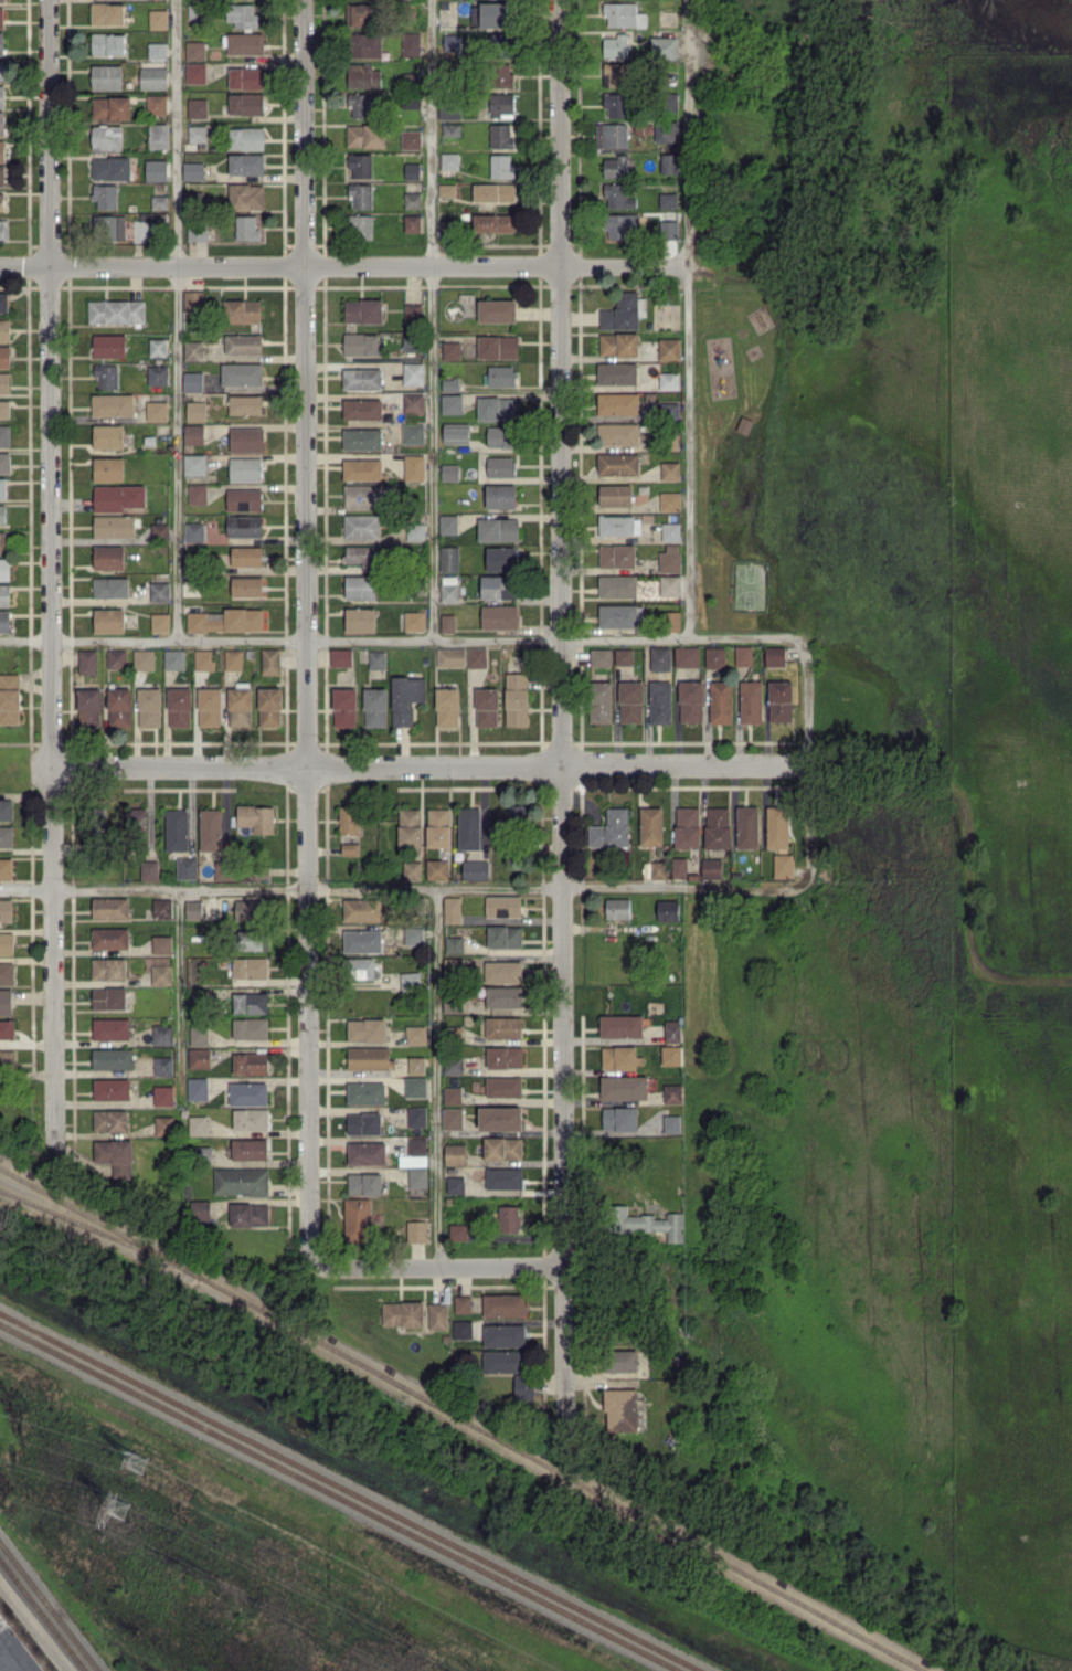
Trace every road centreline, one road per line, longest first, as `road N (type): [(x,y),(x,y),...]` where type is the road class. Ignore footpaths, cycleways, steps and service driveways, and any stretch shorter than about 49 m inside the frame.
road 1 (residential): [(304,0),(307,769)]
road 2 (residential): [(55,768),(48,0)]
road 3 (residential): [(561,766),(558,0)]
road 4 (residential): [(55,768),(805,765)]
road 5 (residential): [(564,1424),(561,766)]
road 6 (residential): [(50,266),(690,266)]
road 7 (residential): [(307,769),(309,1269)]
road 8 (residential): [(55,768),(55,1145)]
road 9 (residential): [(309,1269),(564,1267)]

